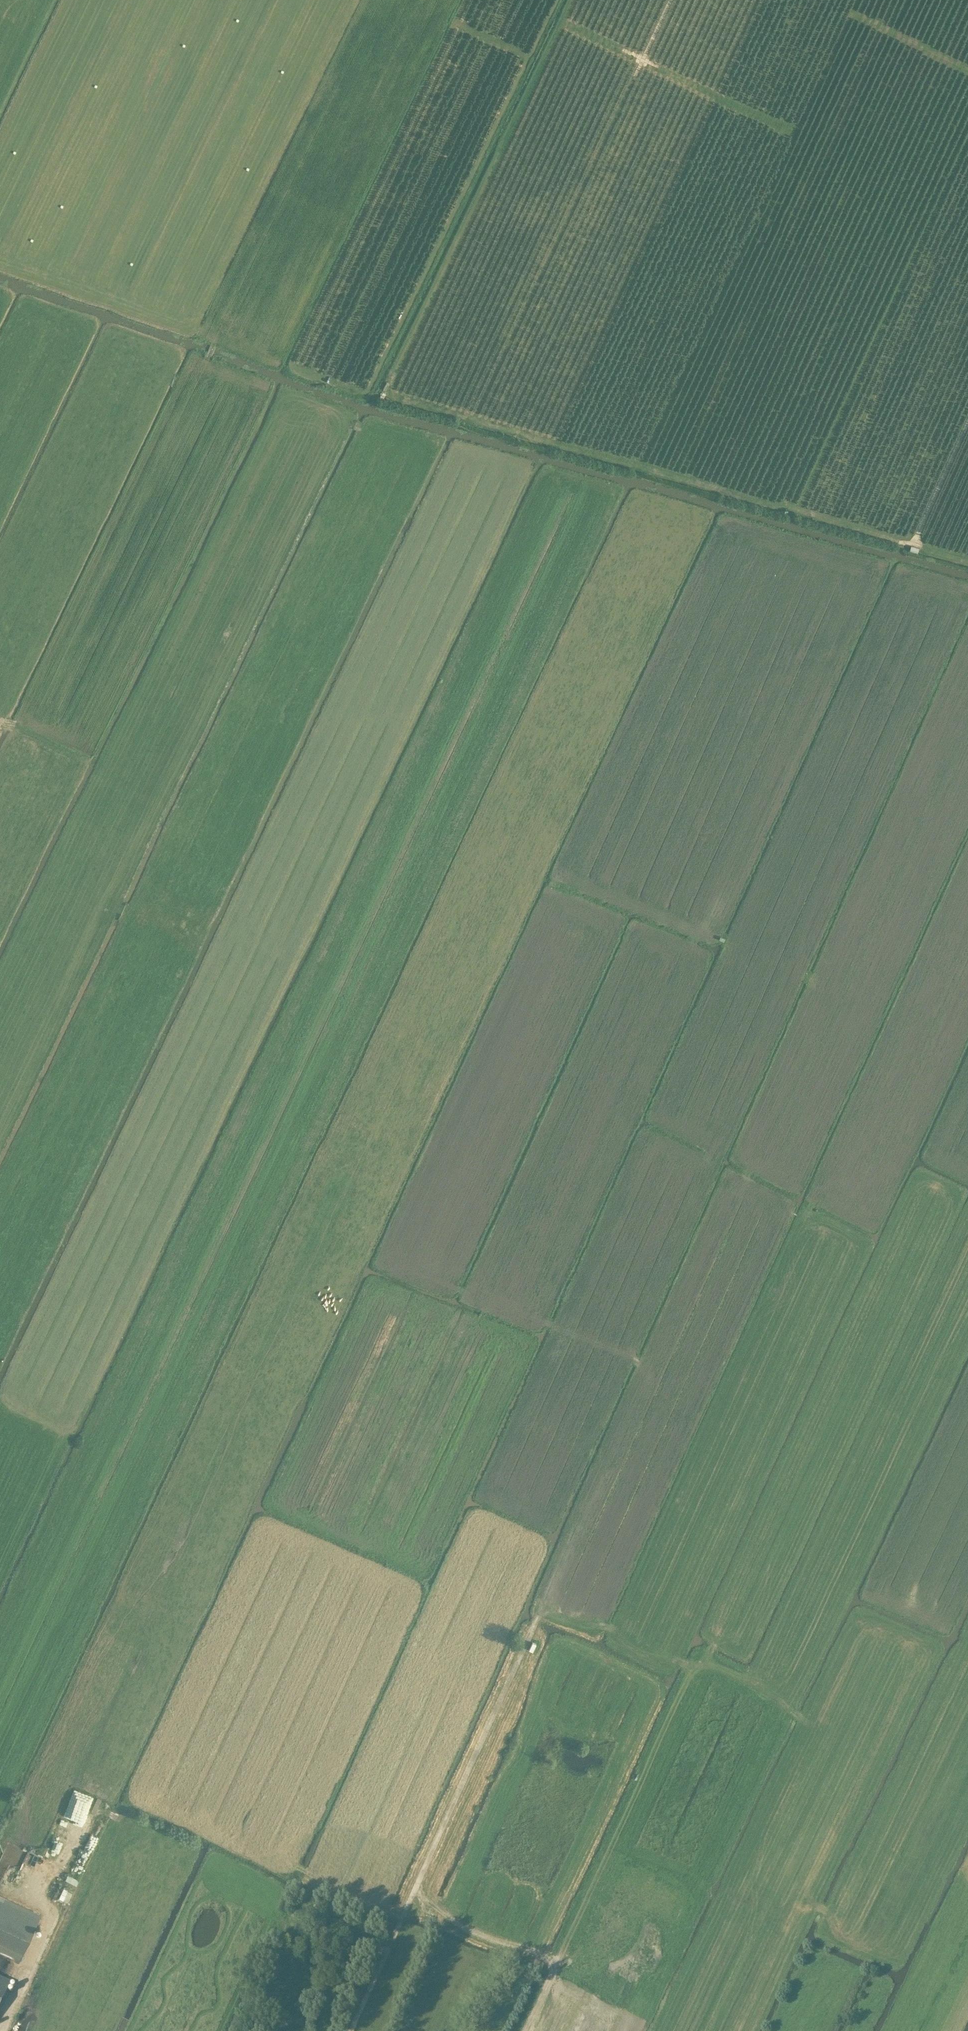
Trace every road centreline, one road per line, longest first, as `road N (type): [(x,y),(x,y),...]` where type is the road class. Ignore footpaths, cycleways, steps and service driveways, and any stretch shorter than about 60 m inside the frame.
road 1 (track): [(351,2030),(542,1611),(590,1611),(624,1624),(653,1650),(701,1661)]
road 2 (track): [(913,545),(967,423)]

